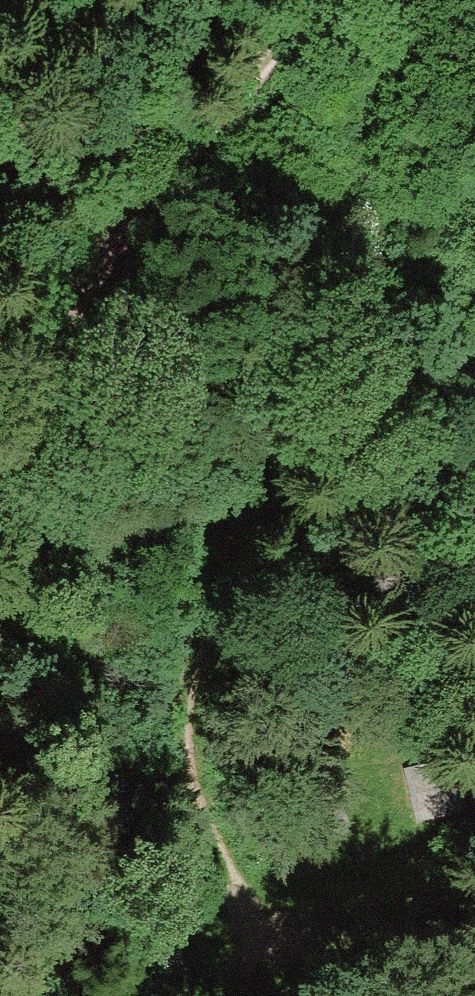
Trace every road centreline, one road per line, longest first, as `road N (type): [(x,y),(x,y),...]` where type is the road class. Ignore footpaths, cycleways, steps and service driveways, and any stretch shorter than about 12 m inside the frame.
road 1 (track): [(411,0),(266,445),(213,724),(215,800),(280,929),(284,971)]
road 2 (track): [(319,0),(54,307),(0,574)]

